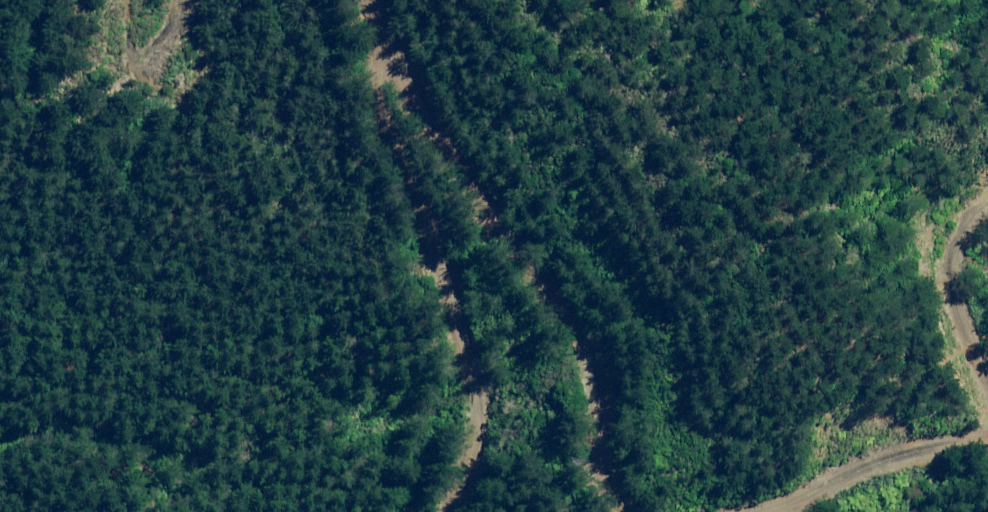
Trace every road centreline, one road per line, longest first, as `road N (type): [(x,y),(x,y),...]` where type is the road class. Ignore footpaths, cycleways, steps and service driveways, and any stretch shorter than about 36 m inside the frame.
road 1 (track): [(382,86),(402,101),(571,357),(595,464),(621,511)]
road 2 (track): [(382,86),(373,114),(427,261),(448,374),(447,412),(420,511)]
road 3 (track): [(746,511),(987,438)]
road 4 (track): [(987,179),(951,197),(930,252),(987,390)]

